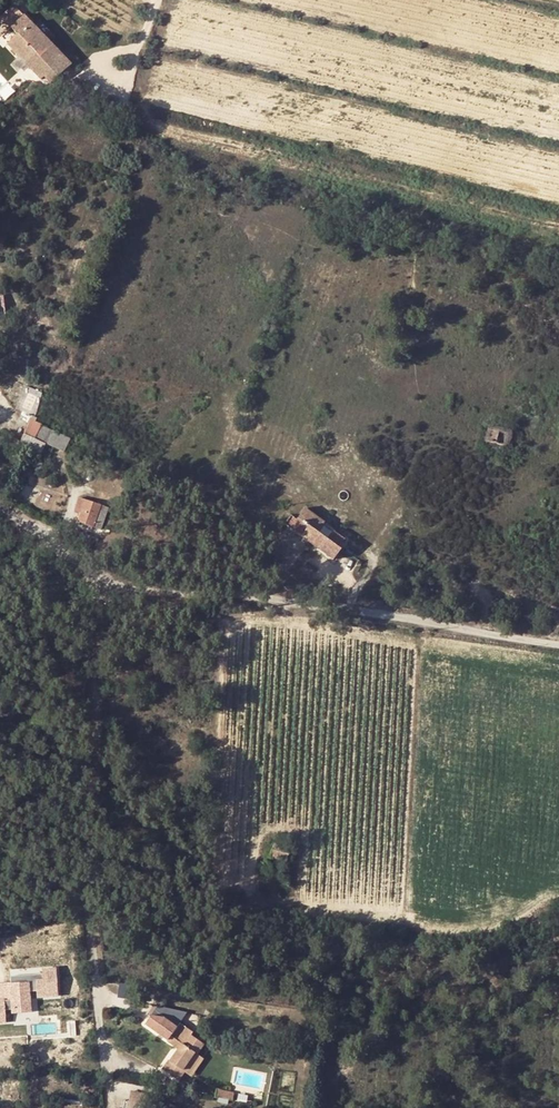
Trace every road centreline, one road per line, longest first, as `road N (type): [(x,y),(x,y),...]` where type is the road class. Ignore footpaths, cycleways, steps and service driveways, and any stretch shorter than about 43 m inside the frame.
road 1 (residential): [(0,505),(89,566),(148,585),(558,642)]

